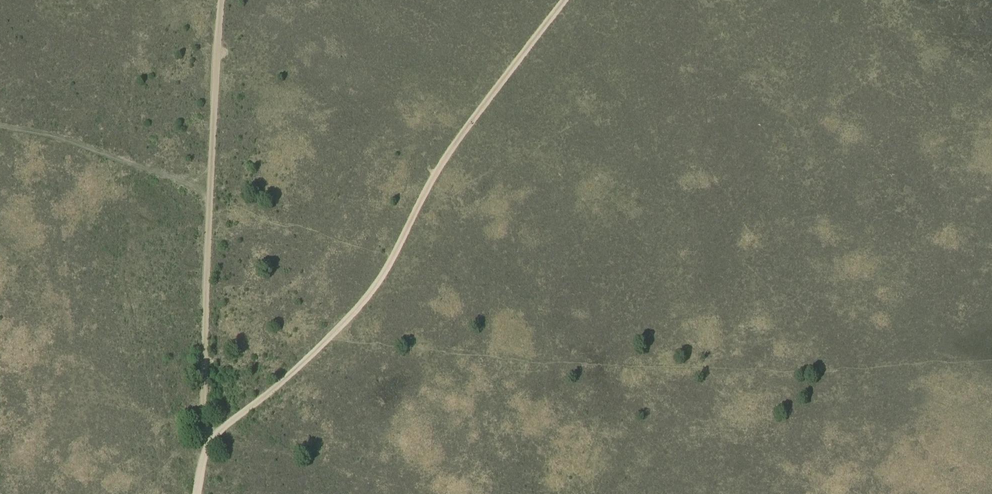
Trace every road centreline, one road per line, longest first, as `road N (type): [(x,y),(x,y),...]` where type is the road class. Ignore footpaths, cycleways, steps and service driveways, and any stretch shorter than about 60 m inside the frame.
road 1 (track): [(563,0),(435,173),(358,307),(207,439)]
road 2 (track): [(209,193),(207,439),(196,493)]
road 3 (track): [(220,0),(209,193)]

